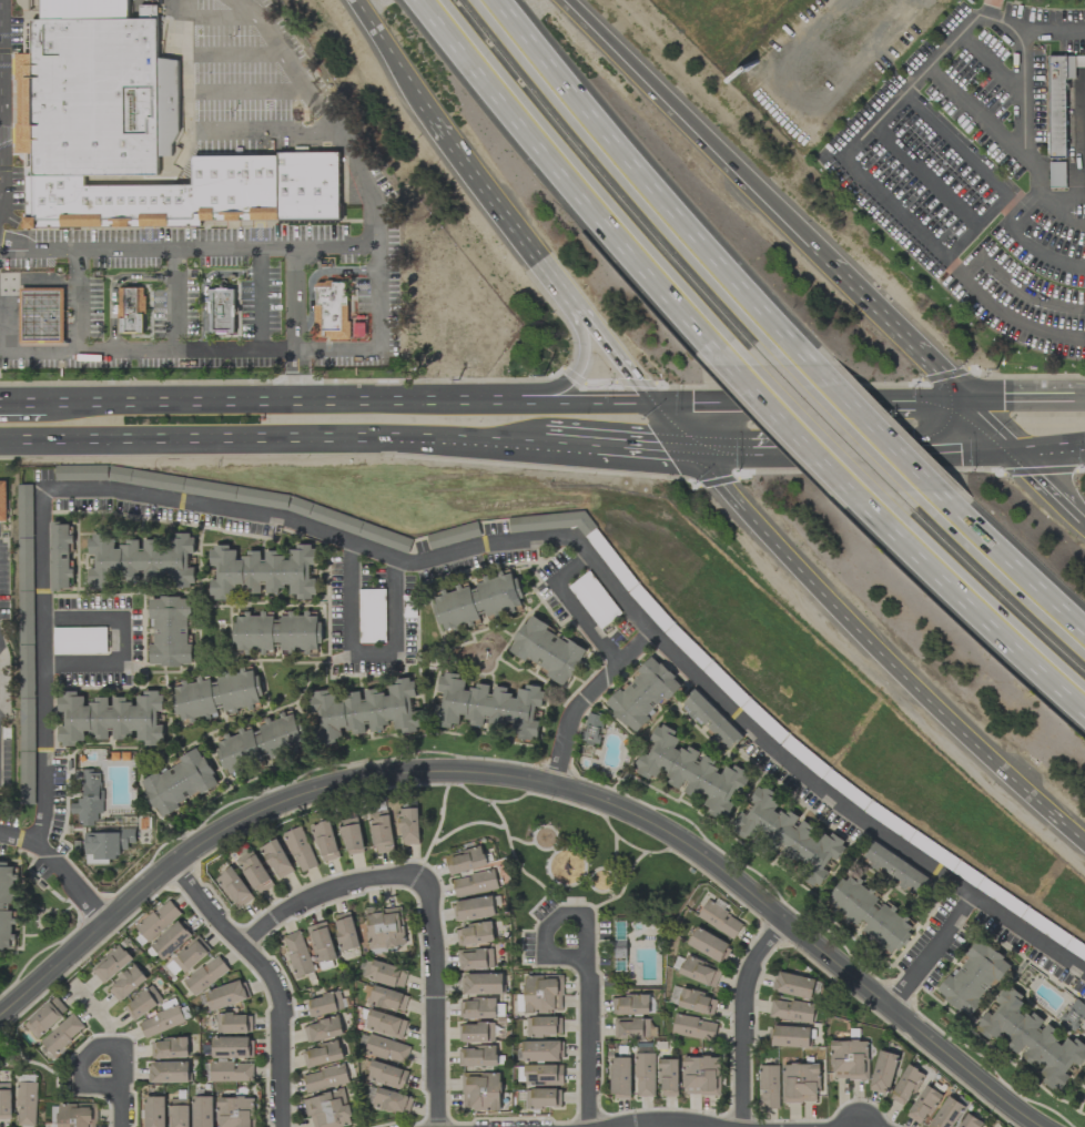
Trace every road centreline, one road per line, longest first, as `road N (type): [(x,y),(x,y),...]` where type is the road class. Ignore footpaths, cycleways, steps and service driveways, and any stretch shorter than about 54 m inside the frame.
road 1 (residential): [(1042,1126),(680,840),(604,801),(501,774),(384,773),(261,811),(176,865),(0,1019)]
road 2 (primary): [(650,403),(36,404)]
road 3 (motorway): [(697,449),(780,550),(933,708),(1084,843)]
road 4 (primary): [(0,437),(542,441)]
road 5 (motorway): [(420,0),(518,126),(708,341)]
road 6 (motorway): [(770,332),(482,0)]
road 7 (motorway): [(827,264),(556,0)]
road 8 (residential): [(176,865),(267,969),(281,1003),(285,1126)]
road 9 (motorway): [(879,515),(971,612),(1084,714)]
road 10 (primary): [(750,451),(1023,455)]
road 11 (motorway): [(424,100),(582,315)]
road 12 (primary): [(913,398),(650,403)]
road 13 (residential): [(439,1126),(436,913),(423,882)]
road 14 (motorway): [(708,341),(879,515)]
road 15 (motorway): [(937,501),(770,332)]
road 16 (residential): [(791,924),(748,981),(747,1126)]
road 17 (motorway): [(1084,642),(937,501)]
road 18 (residential): [(423,882),(398,876),(307,900),(245,946)]
road 19 (residential): [(592,1126),(591,958)]
road 20 (motorway): [(944,380),(827,264)]
road 21 (residential): [(591,958),(591,916),(565,916),(549,932),(548,956),(591,958)]
road 22 (residential): [(126,1086),(126,1048),(102,1048),(85,1066),(85,1087),(126,1086)]
road 23 (motorway): [(351,0),(424,100)]

